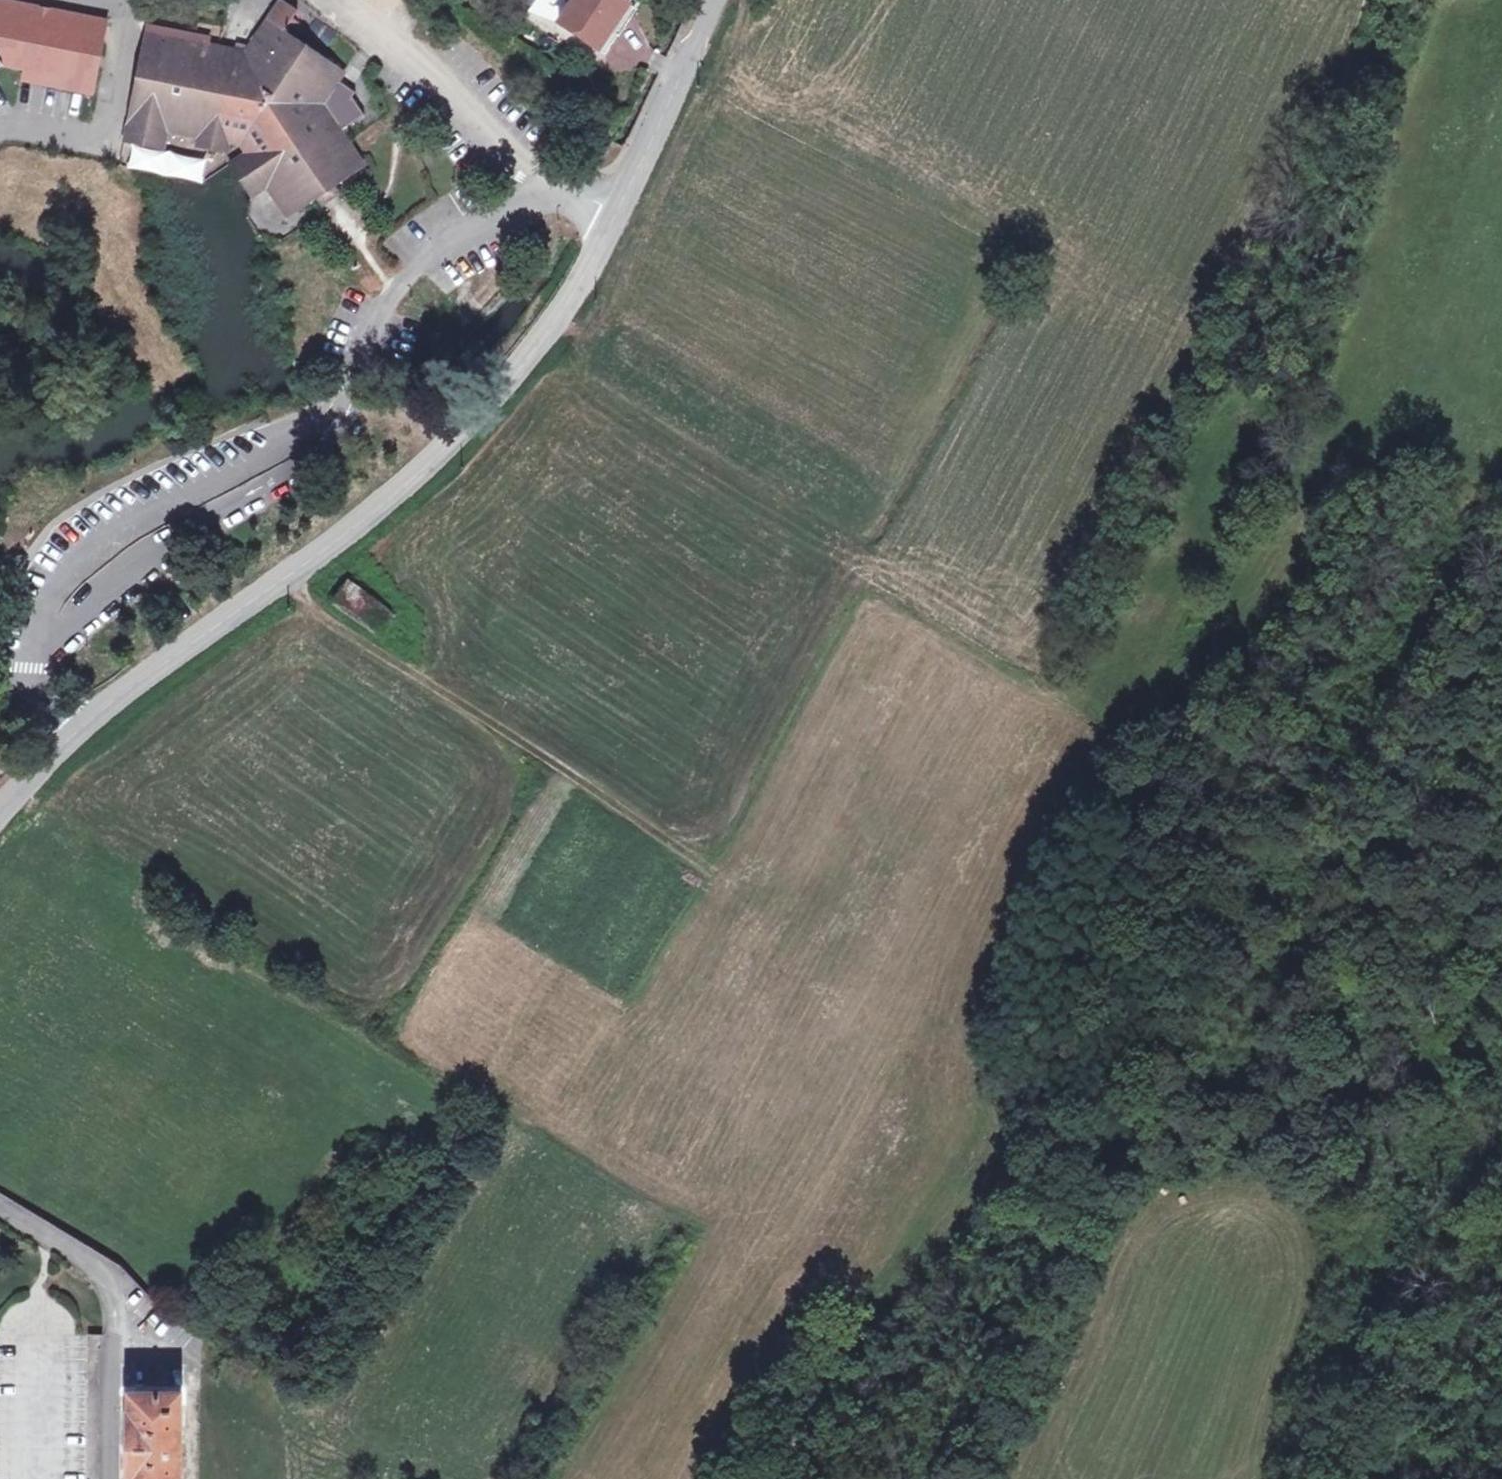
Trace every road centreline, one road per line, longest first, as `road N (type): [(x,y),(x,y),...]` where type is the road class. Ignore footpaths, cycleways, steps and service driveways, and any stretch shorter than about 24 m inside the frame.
road 1 (tertiary): [(0,812),(65,742),(426,469),(517,373),(571,302),(717,0)]

